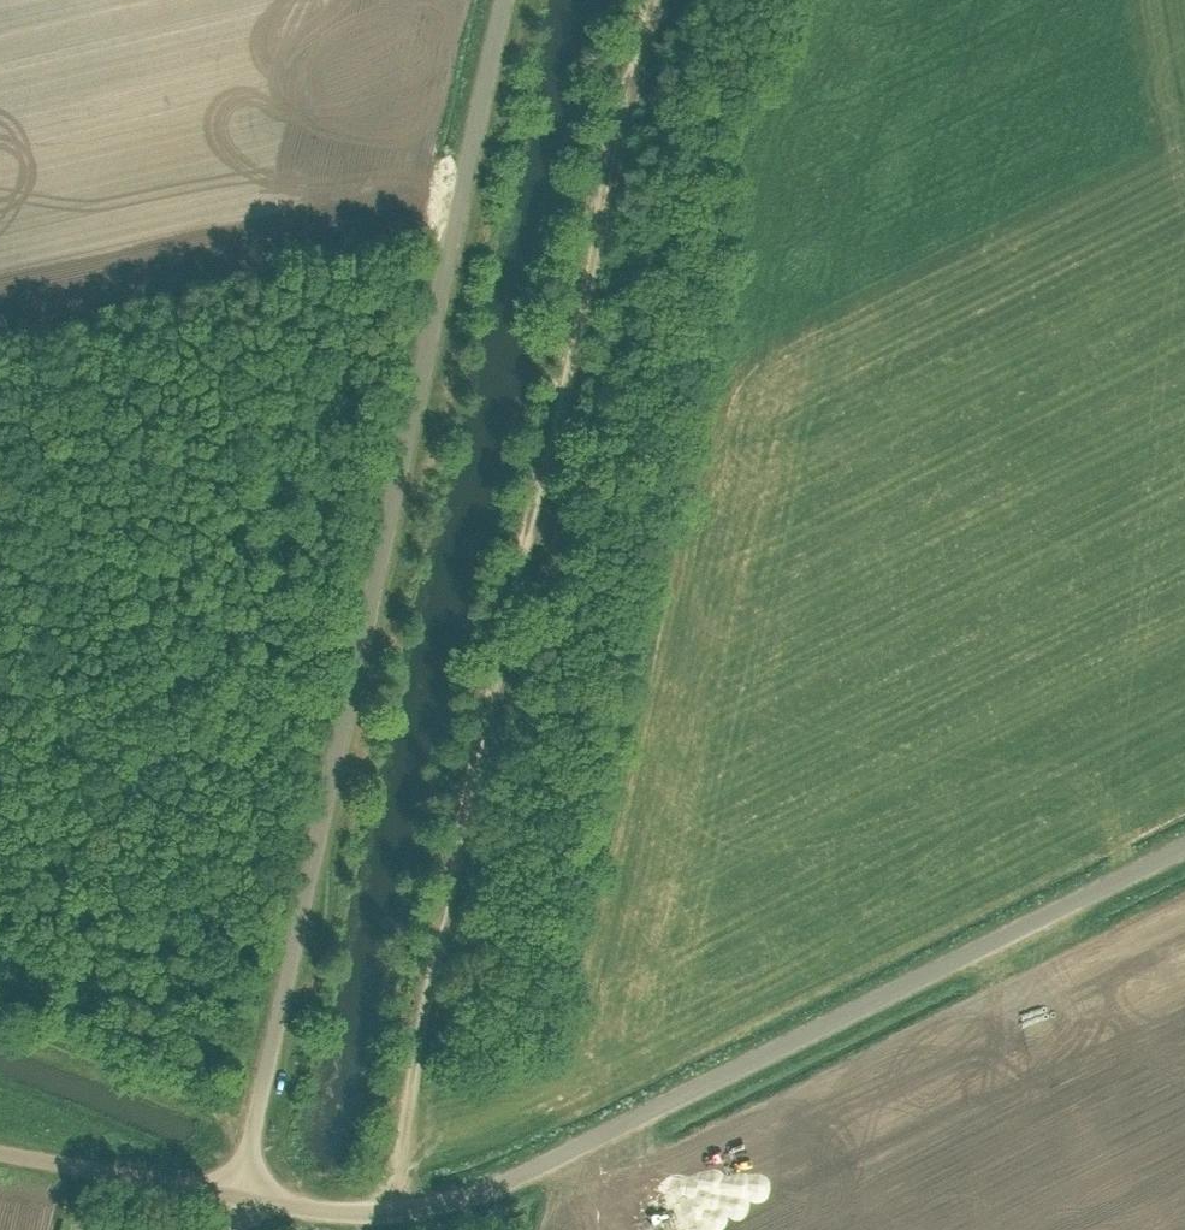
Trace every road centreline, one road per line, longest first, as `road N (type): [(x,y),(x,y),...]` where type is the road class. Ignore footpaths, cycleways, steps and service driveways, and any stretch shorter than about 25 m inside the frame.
road 1 (track): [(662,0),(605,198),(488,718),(396,1155),(400,1210)]
road 2 (unclassified): [(240,1199),(503,0)]
road 3 (unclassified): [(263,1201),(400,1210),(492,1190),(599,1151),(1184,856)]
road 4 (unclassified): [(0,1152),(240,1199)]

